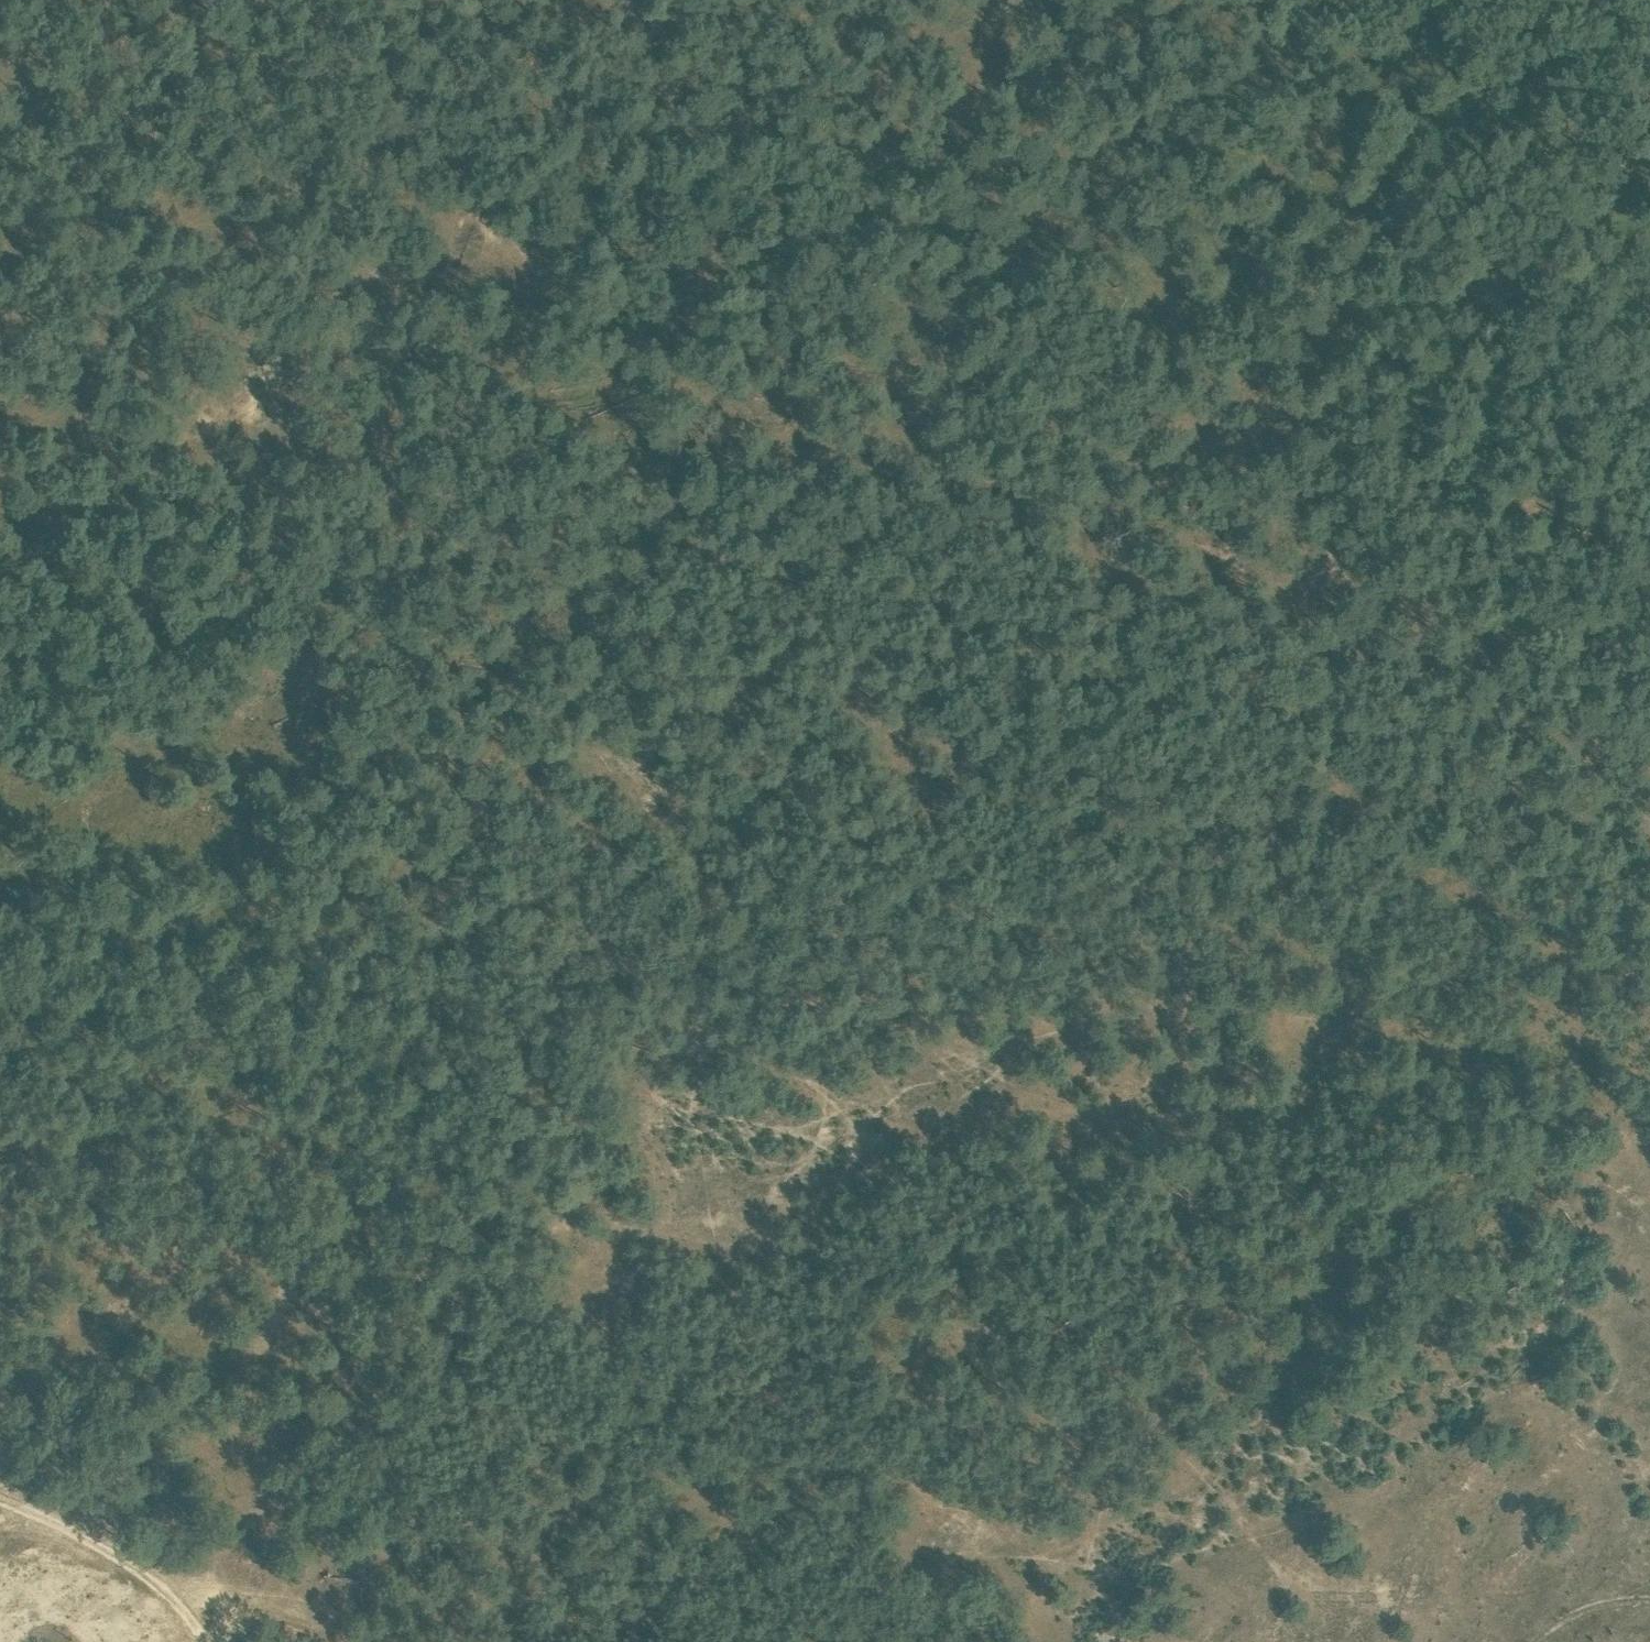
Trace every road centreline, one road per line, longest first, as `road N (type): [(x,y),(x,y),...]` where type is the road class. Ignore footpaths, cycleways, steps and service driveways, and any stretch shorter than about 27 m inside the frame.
road 1 (track): [(193,1641),(158,1586),(106,1547),(0,1508)]

